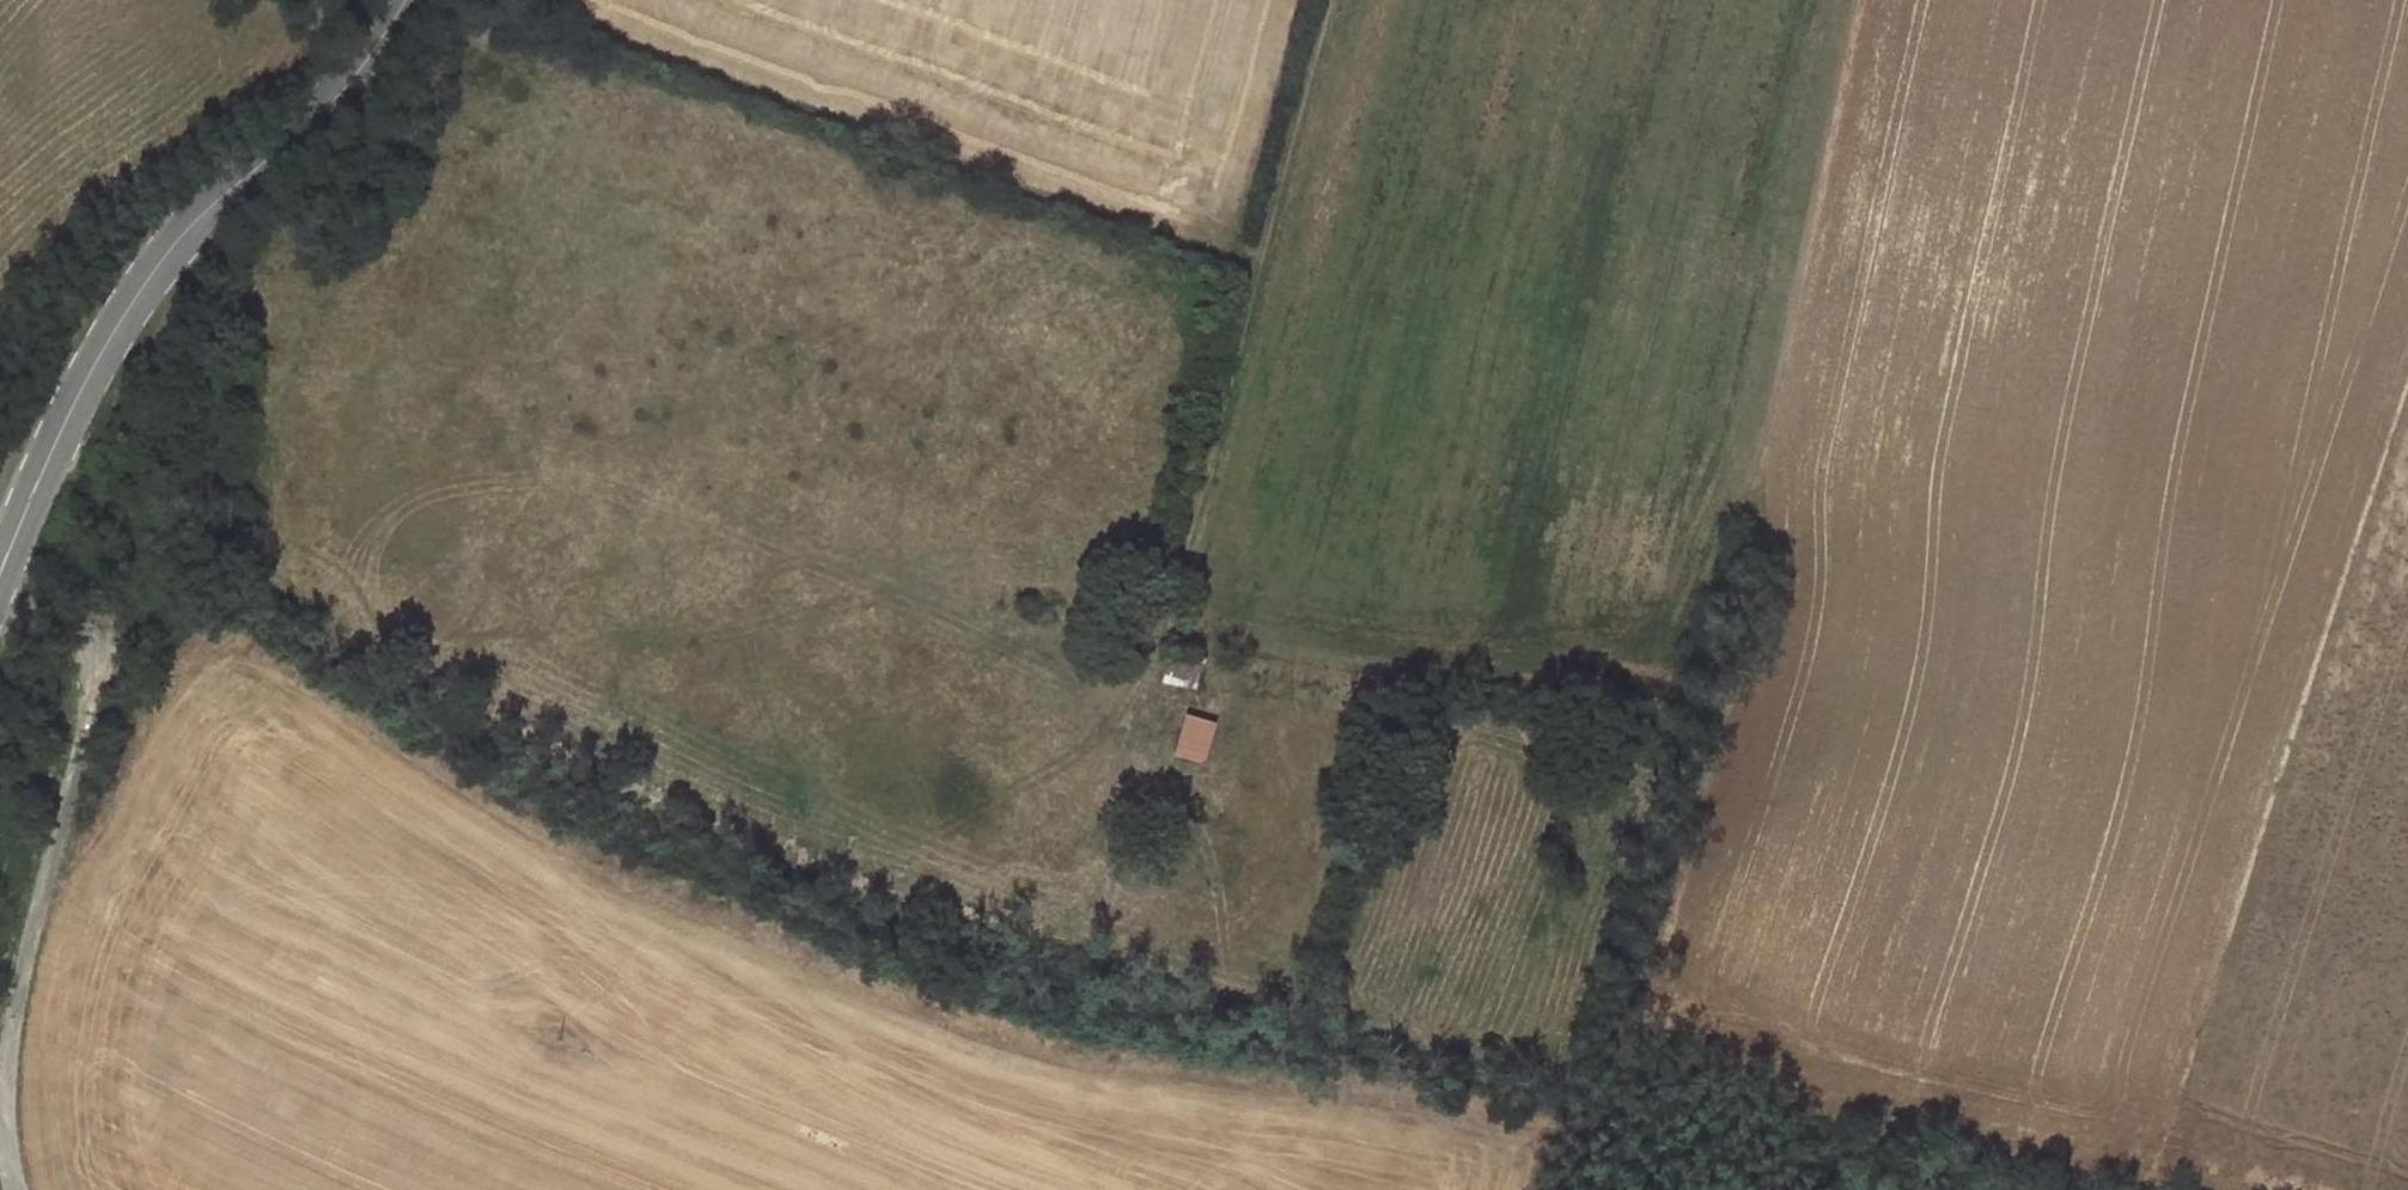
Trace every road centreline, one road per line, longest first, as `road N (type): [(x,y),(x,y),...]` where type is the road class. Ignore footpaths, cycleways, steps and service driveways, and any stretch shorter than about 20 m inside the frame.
road 1 (secondary): [(408,0),(344,93),(196,222),(147,285),(72,414),(0,575)]
road 2 (track): [(6,561),(102,665),(11,1010),(6,1126),(25,1189)]
road 3 (track): [(1335,0),(1179,610)]

